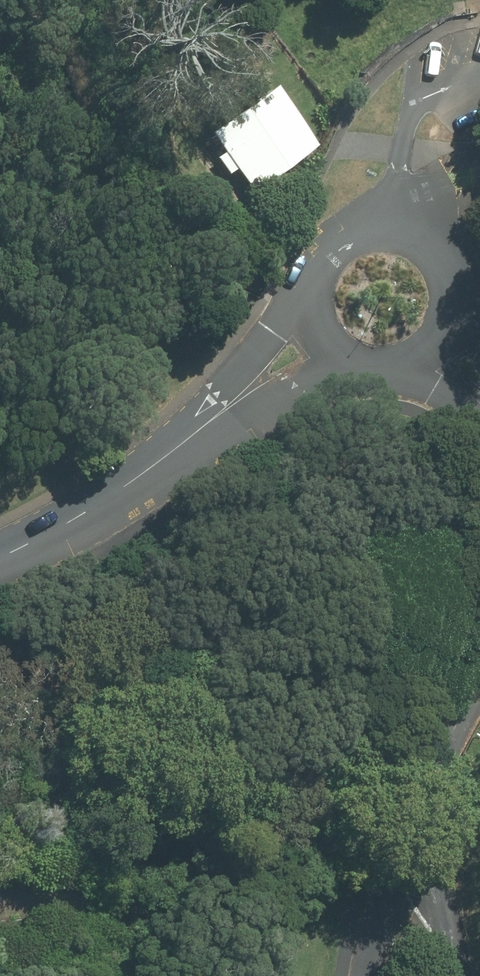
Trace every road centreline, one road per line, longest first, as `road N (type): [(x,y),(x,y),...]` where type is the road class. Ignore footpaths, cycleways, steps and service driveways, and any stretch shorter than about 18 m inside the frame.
road 1 (unclassified): [(0,558),(149,469),(319,336)]
road 2 (unclassified): [(391,224),(412,118),(435,95),(479,80)]
road 3 (unclassified): [(372,975),(427,799)]
road 4 (unclassified): [(427,799),(457,975)]
road 5 (unclassified): [(319,336),(309,292),(320,260),(354,231),(391,224)]
road 6 (unclassified): [(391,224),(431,243),(454,276),(456,315),(442,344)]
road 7 (unclassified): [(442,344),(409,368),(378,373),(349,364),(319,336)]
road 8 (unclassified): [(427,799),(479,684)]

